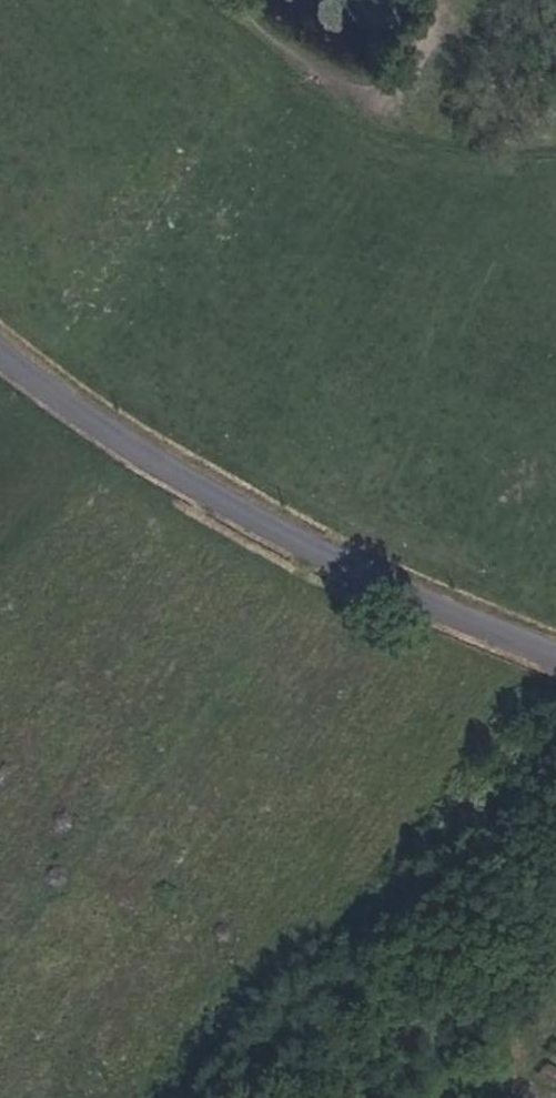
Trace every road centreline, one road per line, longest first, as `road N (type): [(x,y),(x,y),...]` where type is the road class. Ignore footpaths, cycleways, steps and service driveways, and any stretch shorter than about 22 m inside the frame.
road 1 (track): [(90,465),(521,692),(199,1097)]
road 2 (tertiary): [(555,654),(308,546),(139,450),(0,356)]
road 3 (track): [(292,571),(0,956)]
road 4 (track): [(0,574),(90,465)]

